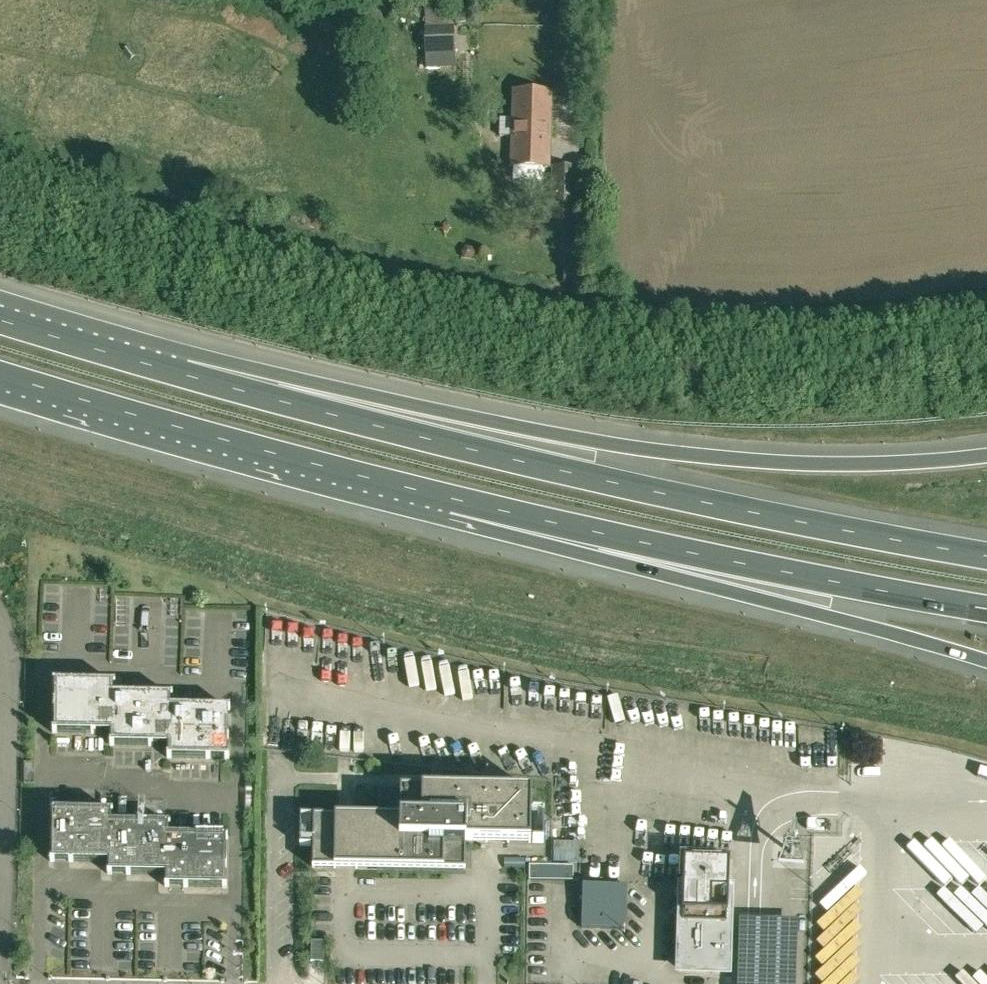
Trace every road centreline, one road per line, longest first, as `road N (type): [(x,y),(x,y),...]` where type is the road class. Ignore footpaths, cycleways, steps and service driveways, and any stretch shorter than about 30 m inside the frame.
road 1 (motorway): [(986,554),(721,504),(186,375)]
road 2 (motorway): [(986,456),(811,464),(675,452),(186,375)]
road 3 (motorway): [(454,499),(986,664)]
road 4 (motorway): [(454,499),(986,610)]
road 5 (motorway): [(0,374),(454,499)]
road 6 (motorway): [(186,375),(0,321)]

